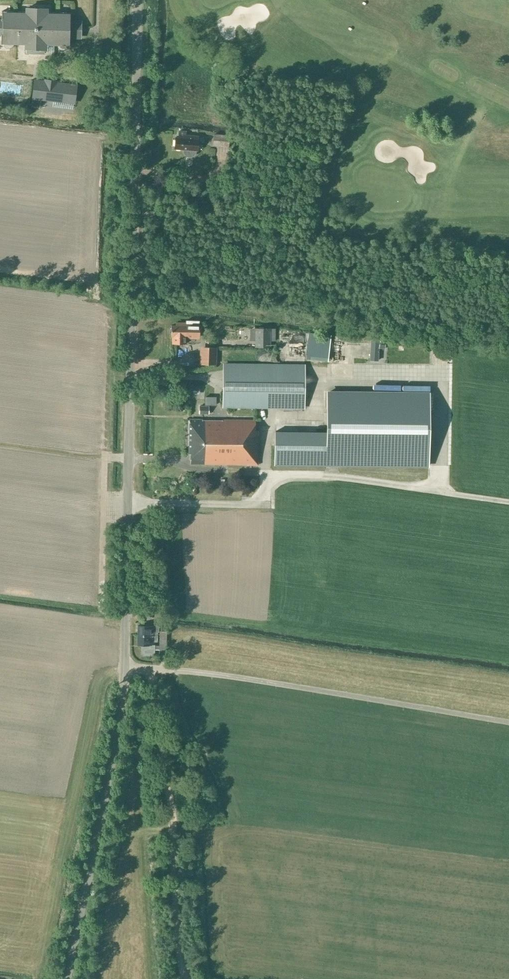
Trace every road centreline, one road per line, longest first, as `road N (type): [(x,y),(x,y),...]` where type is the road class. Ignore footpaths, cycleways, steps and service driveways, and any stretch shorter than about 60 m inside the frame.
road 1 (tertiary): [(66,978),(124,682),(138,0)]
road 2 (track): [(183,967),(151,670)]
road 3 (track): [(137,214),(259,227)]

